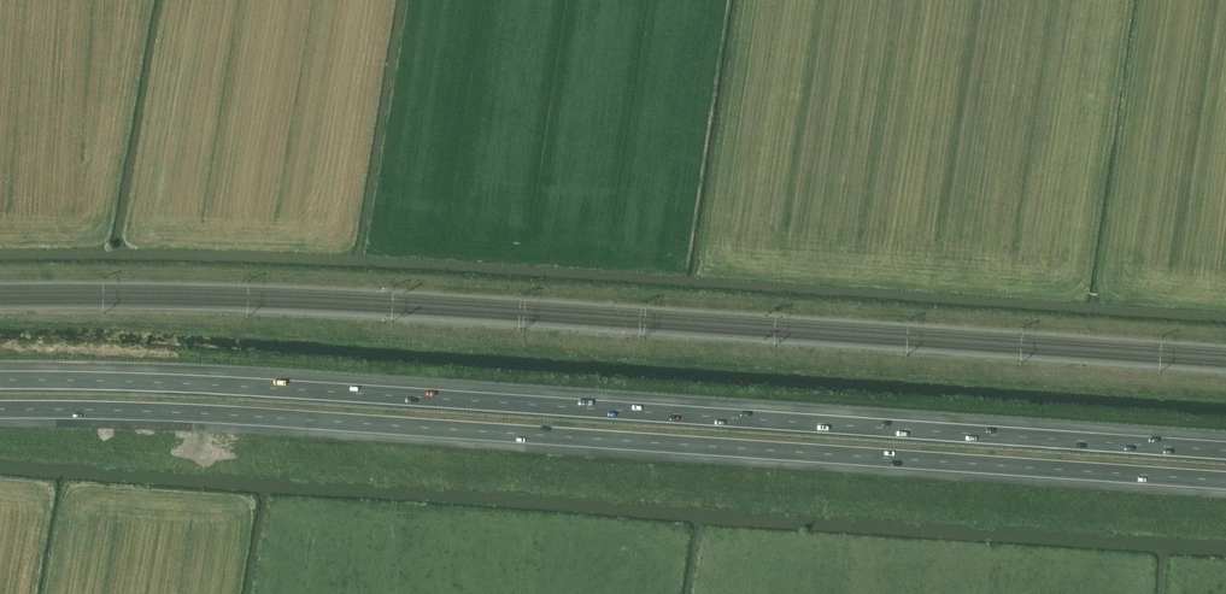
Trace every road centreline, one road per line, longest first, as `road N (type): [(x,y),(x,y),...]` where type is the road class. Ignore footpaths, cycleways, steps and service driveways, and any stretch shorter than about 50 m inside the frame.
road 1 (motorway): [(0,409),(278,417),(1225,481)]
road 2 (motorway): [(1225,452),(275,389),(0,382)]

